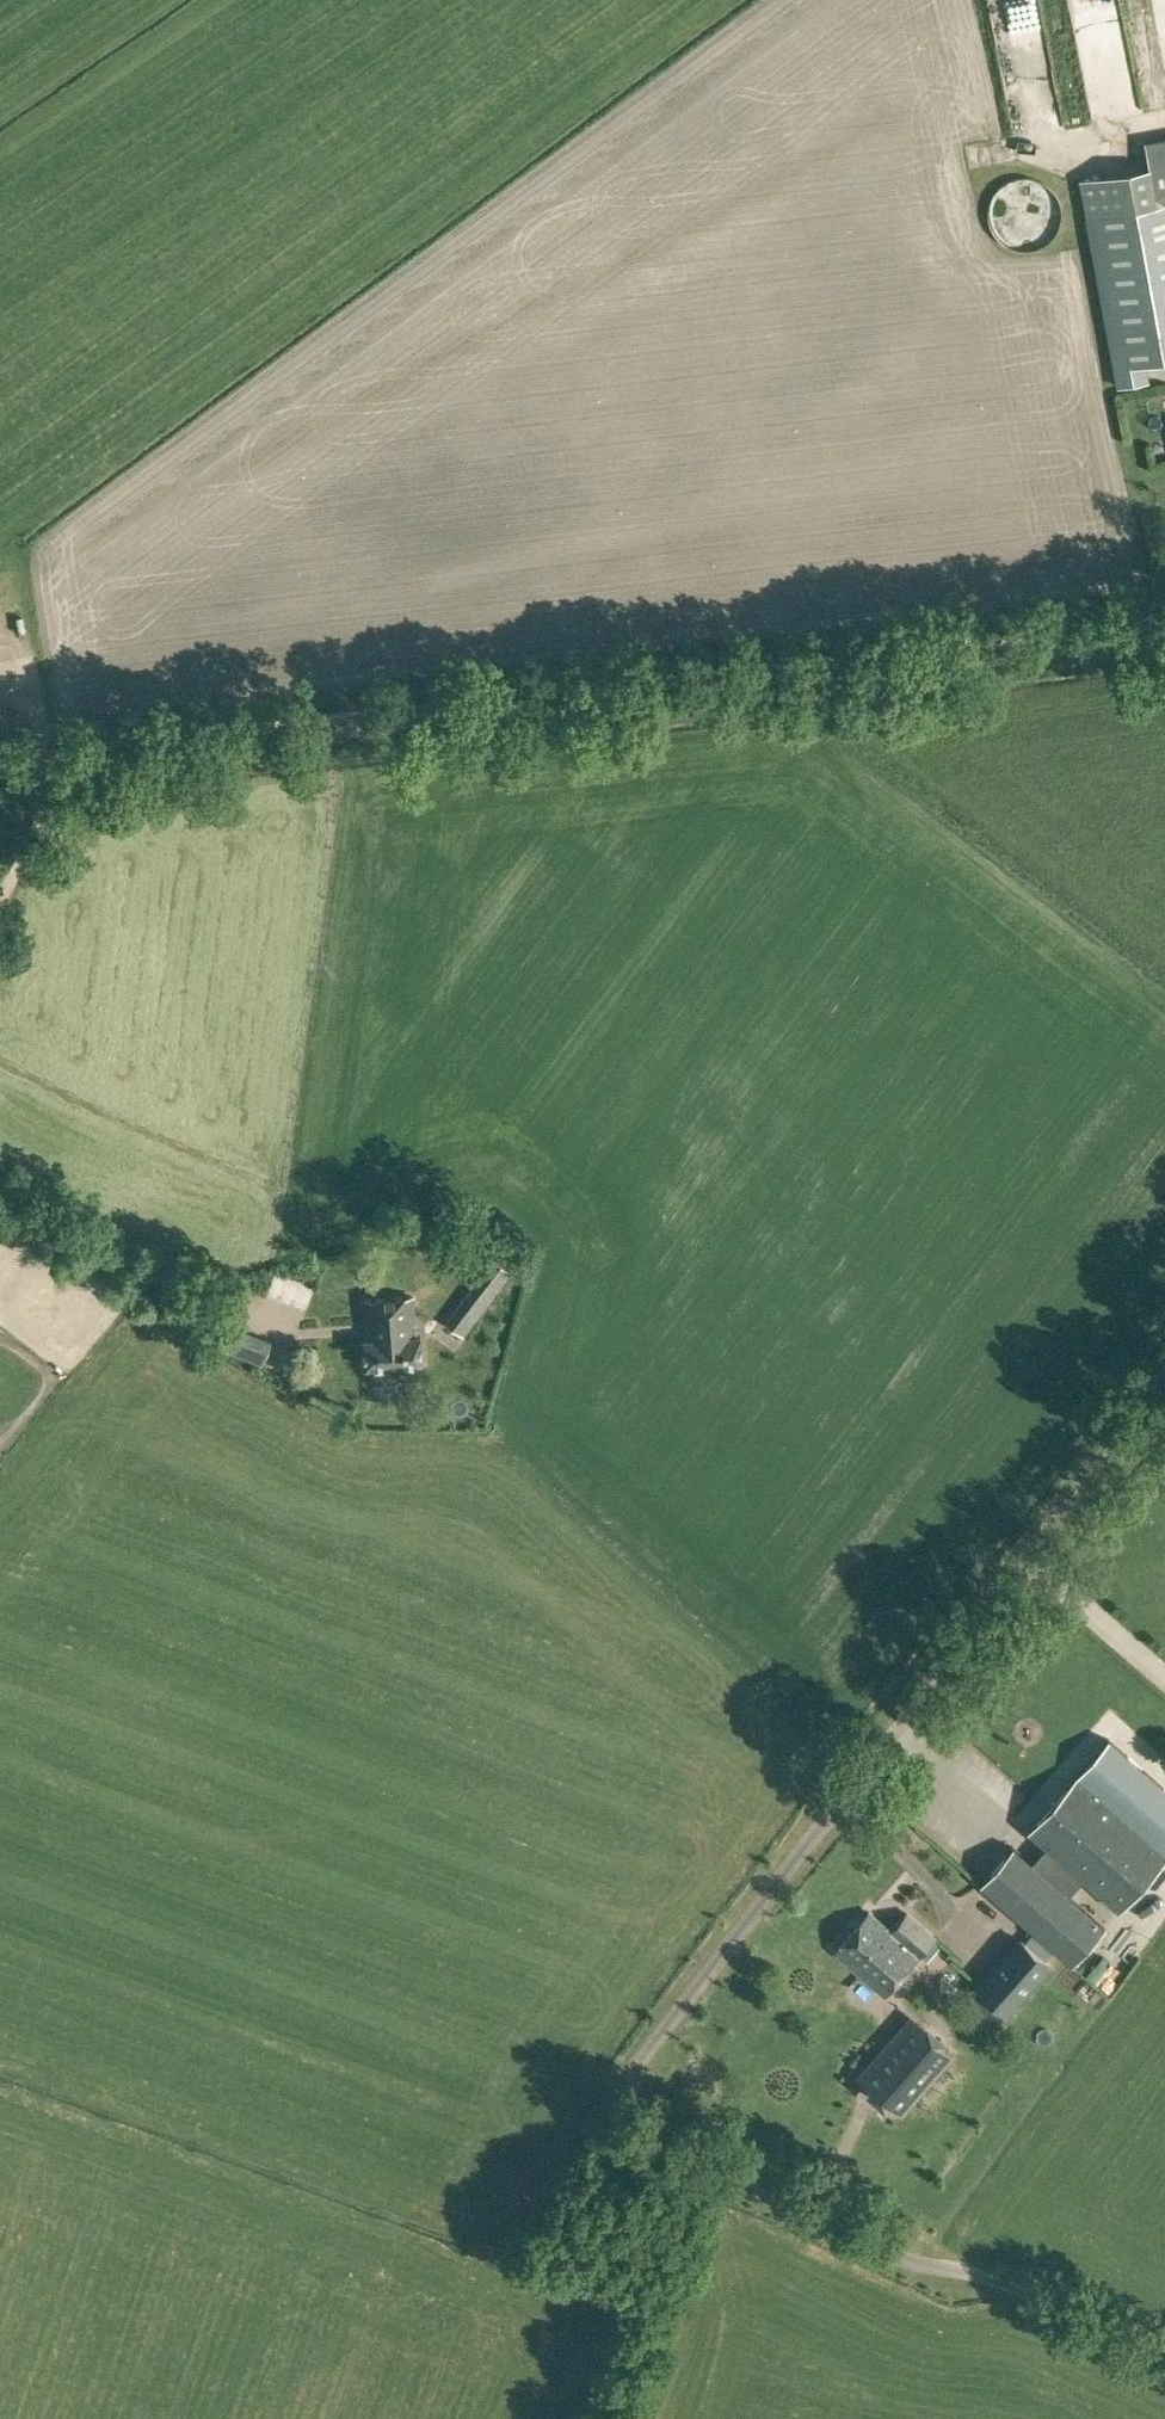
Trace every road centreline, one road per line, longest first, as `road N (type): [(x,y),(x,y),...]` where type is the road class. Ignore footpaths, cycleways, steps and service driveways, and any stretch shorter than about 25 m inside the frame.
road 1 (unclassified): [(983,2287),(918,2256),(878,2251),(635,2143),(625,2117),(627,2079),(1164,1392)]
road 2 (unclassified): [(0,767),(1164,627)]
road 3 (track): [(0,896),(76,759)]

